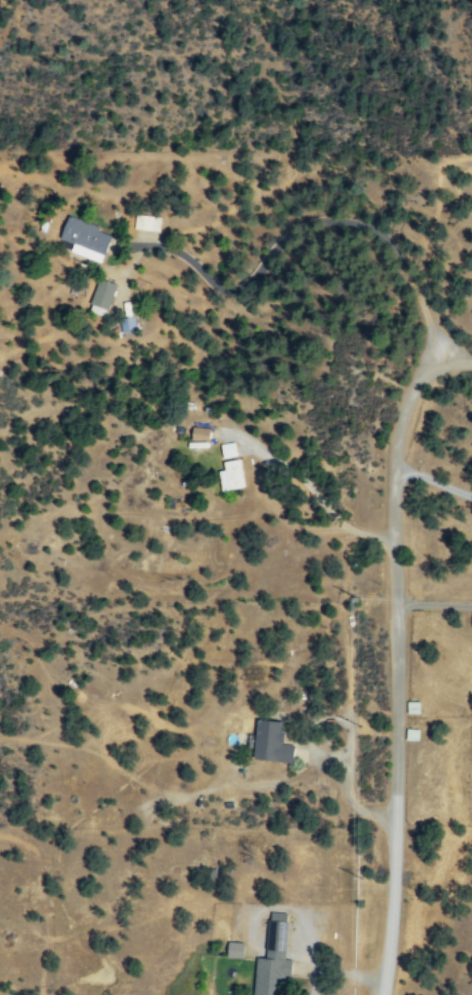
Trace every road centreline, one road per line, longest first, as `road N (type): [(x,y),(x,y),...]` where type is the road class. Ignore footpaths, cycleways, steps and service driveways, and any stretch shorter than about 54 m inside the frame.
road 1 (residential): [(382,994),(394,847),(394,467),(407,400),(442,355)]

